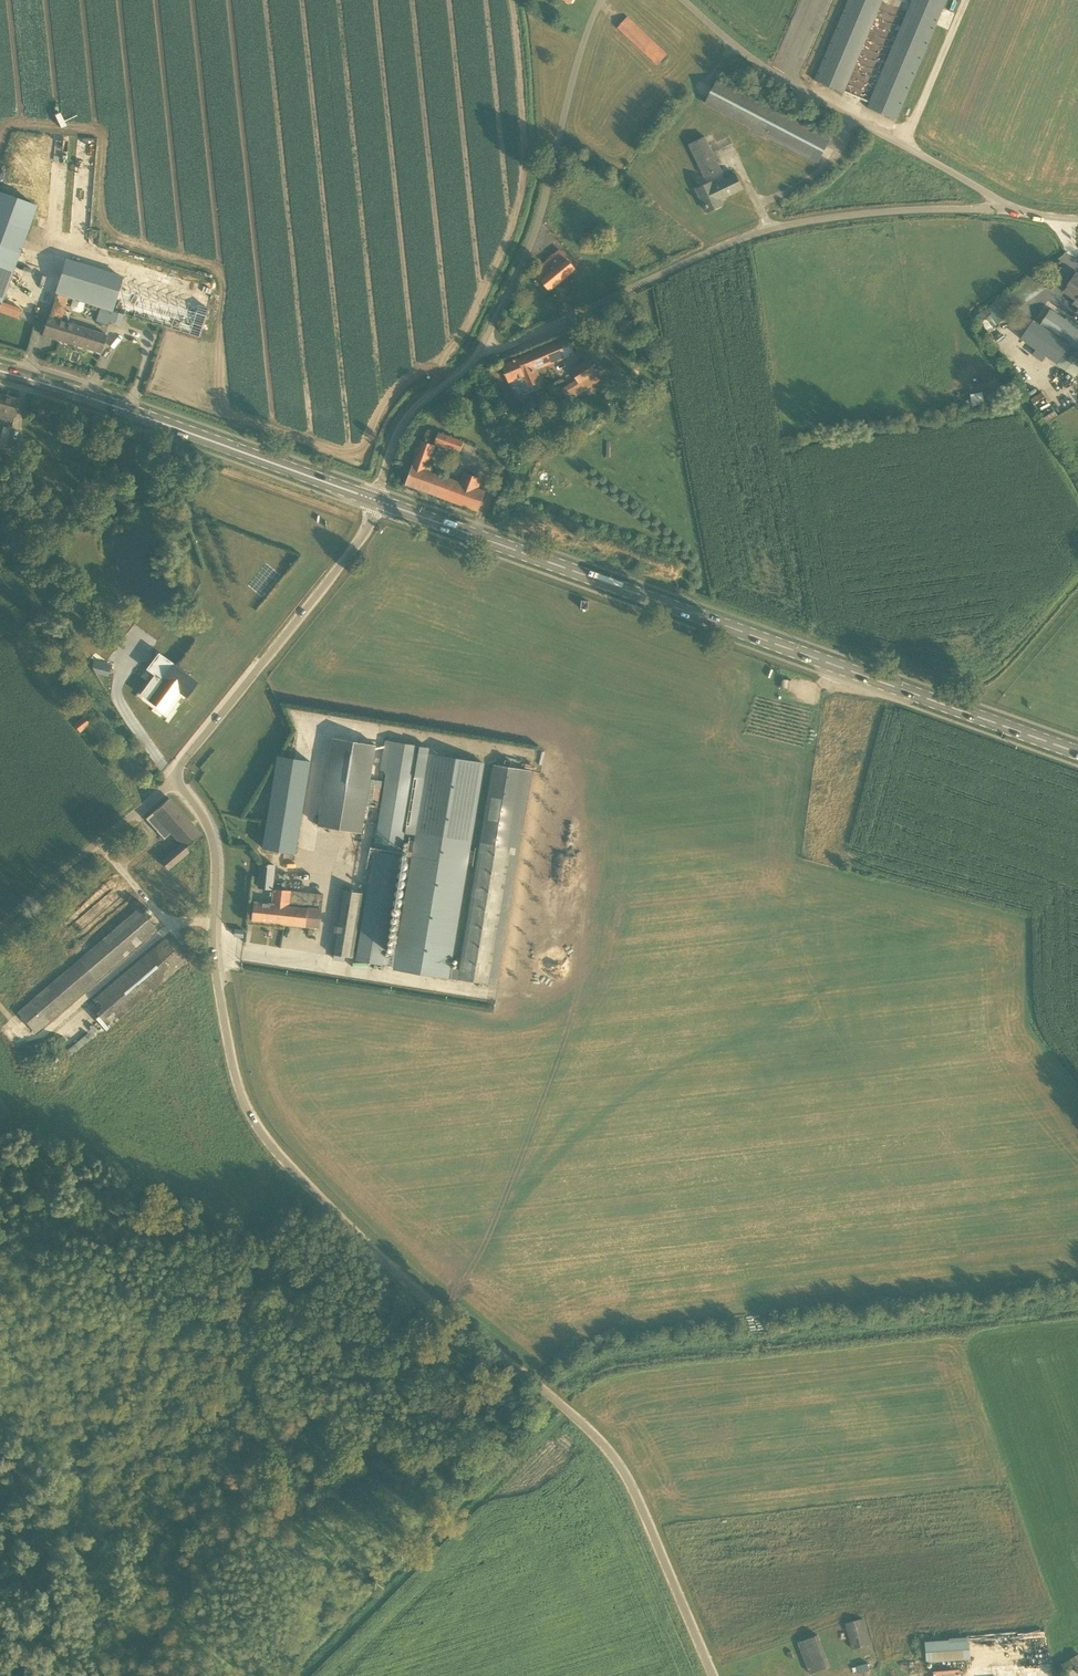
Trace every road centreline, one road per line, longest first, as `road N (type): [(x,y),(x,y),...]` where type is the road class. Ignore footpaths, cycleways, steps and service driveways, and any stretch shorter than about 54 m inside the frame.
road 1 (unclassified): [(713,1675),(617,1457),(270,1149),(232,1064),(218,979),(214,829),(180,772)]
road 2 (primary): [(1077,753),(377,501)]
road 3 (unclassified): [(480,362),(696,255),(776,225),(870,207),(1015,208)]
road 4 (primary): [(377,501),(0,370)]
road 5 (unclassified): [(1015,208),(769,72),(680,0)]
road 6 (unclassified): [(480,362),(604,0)]
road 7 (unclassified): [(180,772),(236,711),(369,527),(377,501)]
road 8 (unclassified): [(180,772),(0,932)]
road 9 (unclassified): [(377,501),(420,407),(480,362)]

